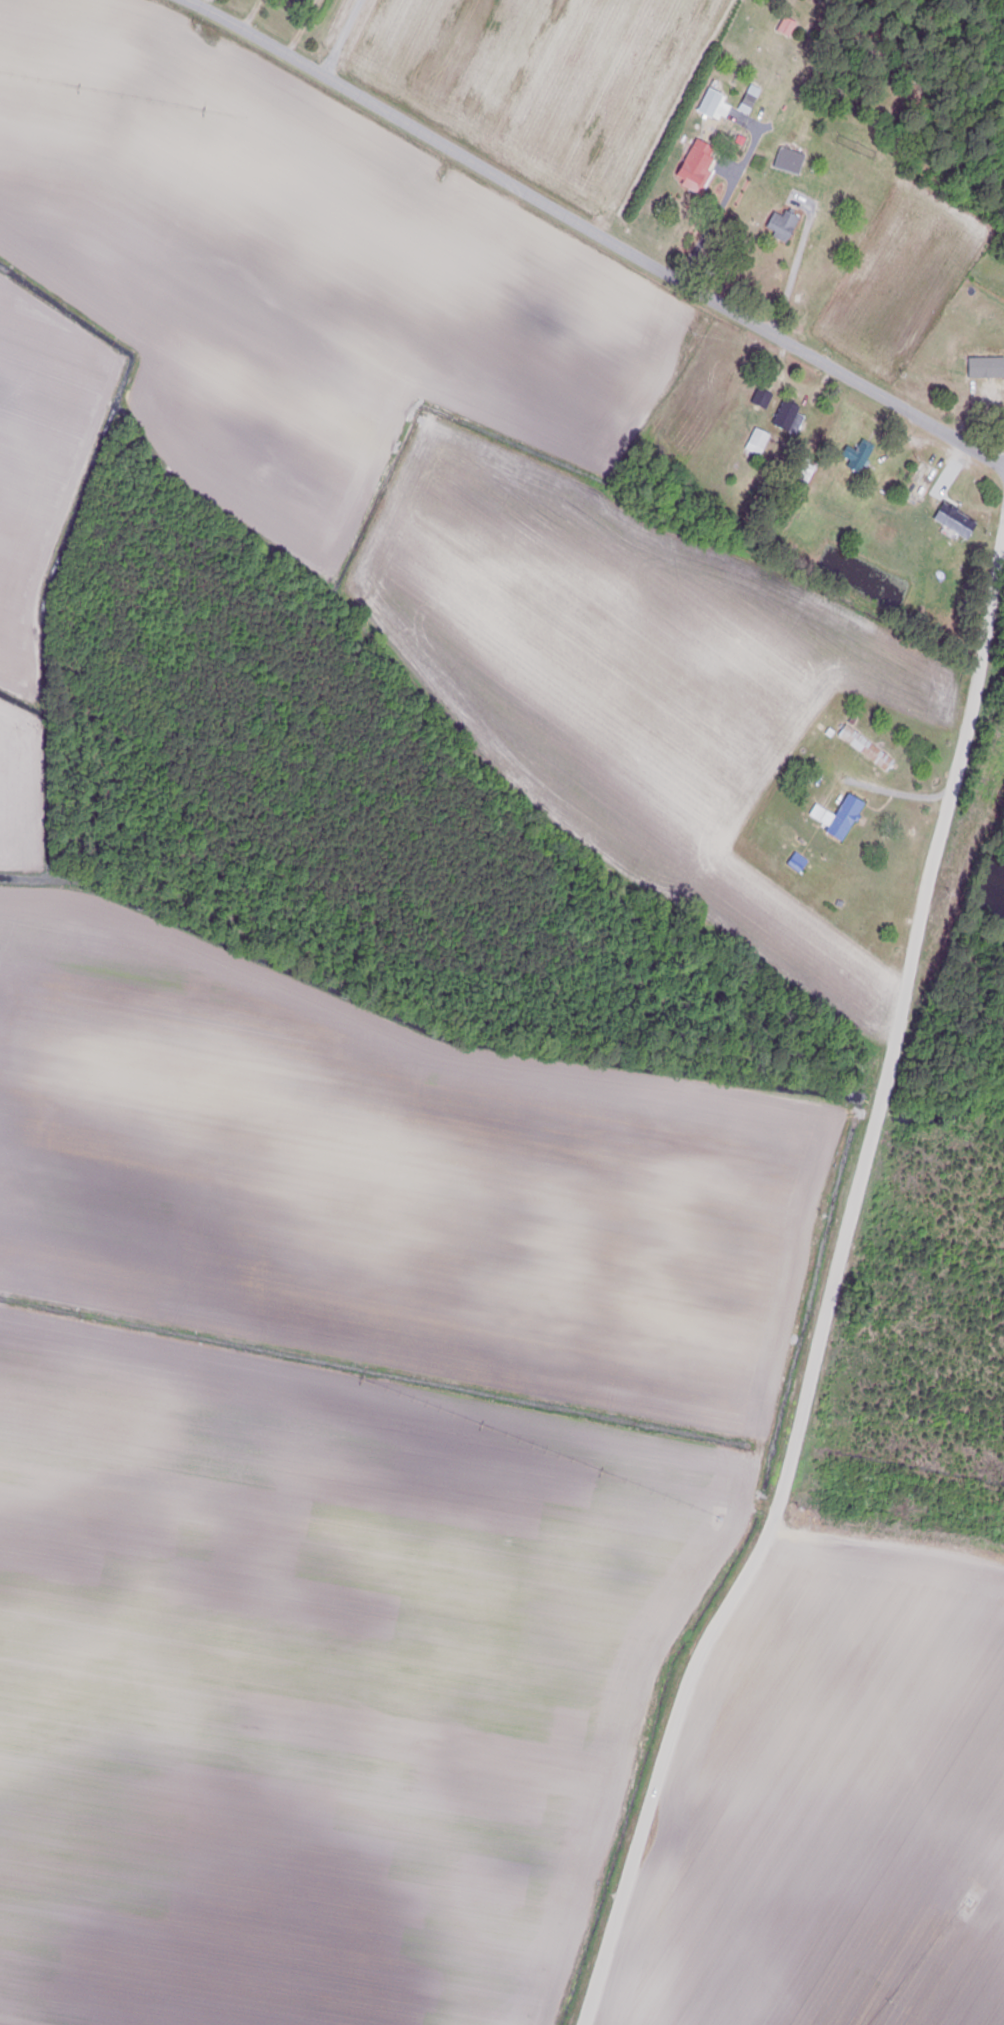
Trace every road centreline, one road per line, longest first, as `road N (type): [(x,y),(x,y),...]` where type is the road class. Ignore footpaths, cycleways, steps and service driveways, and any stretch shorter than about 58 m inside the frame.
road 1 (residential): [(584,2024),(700,1653),(744,1587),(779,1509),(908,988),(980,666),(1003,503)]
road 2 (residential): [(1003,466),(177,0)]

